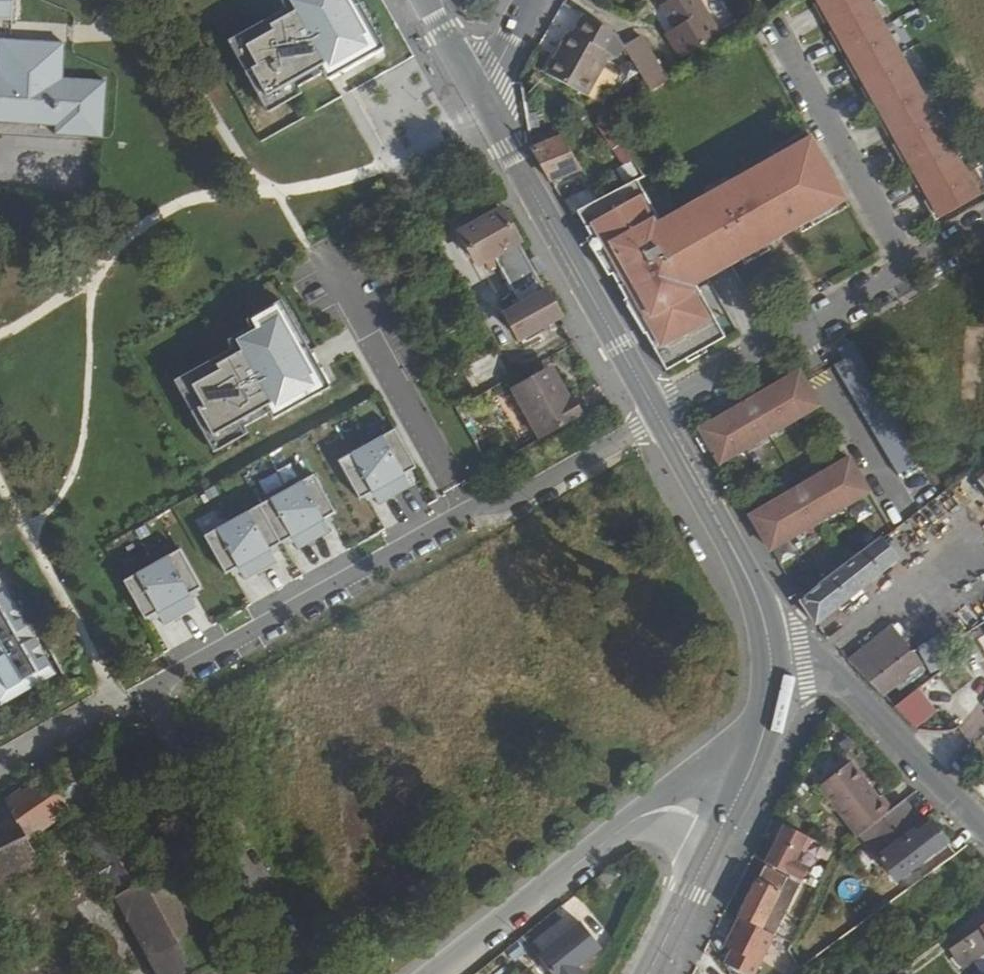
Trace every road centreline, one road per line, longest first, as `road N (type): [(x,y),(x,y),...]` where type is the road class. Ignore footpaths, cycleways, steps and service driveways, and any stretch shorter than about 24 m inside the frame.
road 1 (residential): [(138,694),(657,414)]
road 2 (tertiary): [(657,414),(481,93)]
road 3 (unclassified): [(444,973),(633,820),(676,810),(722,827)]
road 4 (residential): [(298,973),(138,694)]
road 5 (residential): [(657,414),(674,397),(917,270)]
road 6 (residential): [(917,270),(772,27)]
road 7 (tertiary): [(983,828),(840,681),(771,658)]
road 8 (tertiary): [(771,658),(756,590),(657,414)]
road 9 (tertiary): [(771,658),(760,743),(722,827)]
road 10 (tertiary): [(722,827),(648,973)]
road 11 (residential): [(0,771),(138,694)]

